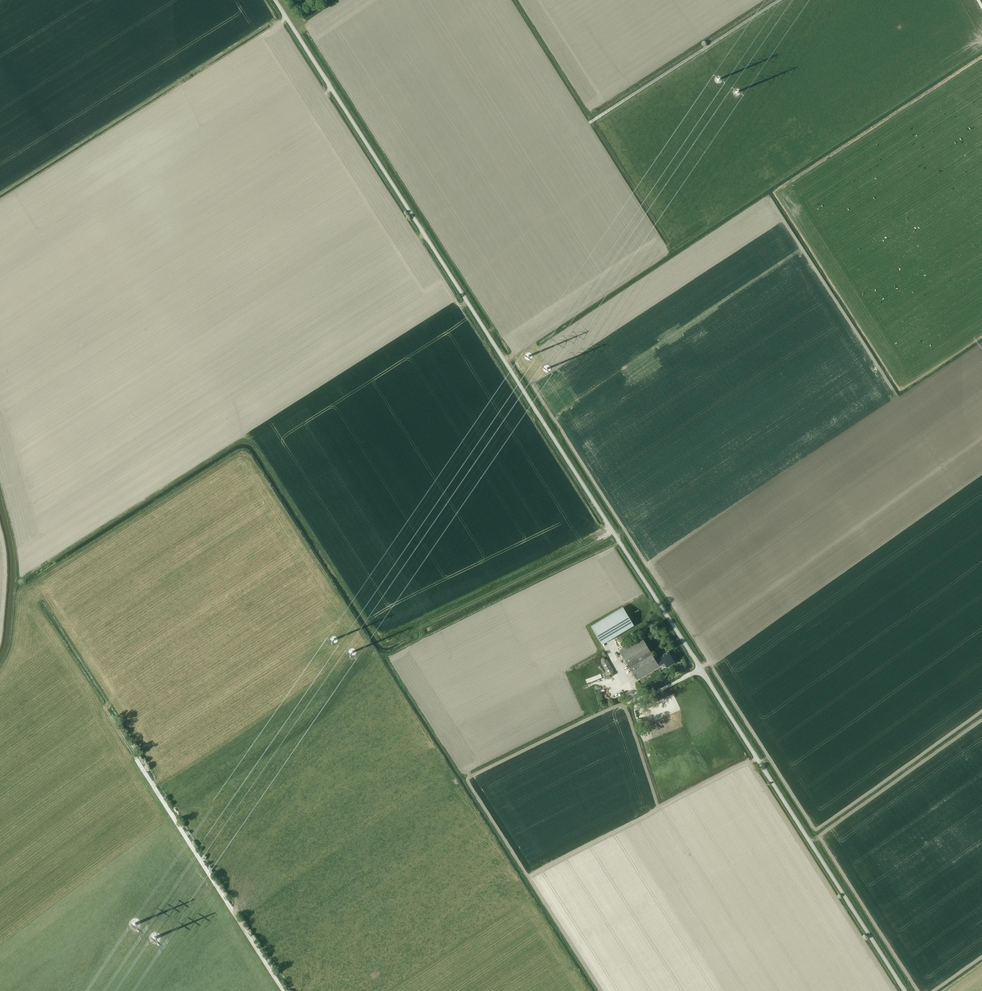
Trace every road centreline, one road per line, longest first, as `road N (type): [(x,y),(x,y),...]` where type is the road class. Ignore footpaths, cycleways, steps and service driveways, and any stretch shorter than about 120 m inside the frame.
road 1 (unclassified): [(276,0),(905,990)]
road 2 (track): [(283,990),(105,710)]

